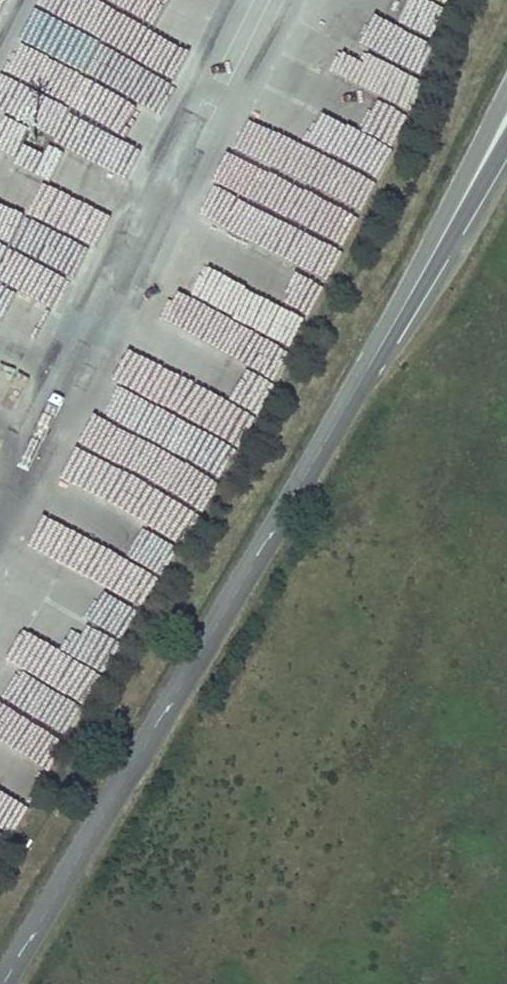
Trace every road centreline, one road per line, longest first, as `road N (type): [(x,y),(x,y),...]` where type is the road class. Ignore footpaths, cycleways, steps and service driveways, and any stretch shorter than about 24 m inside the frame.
road 1 (tertiary): [(506,112),(5,983)]

